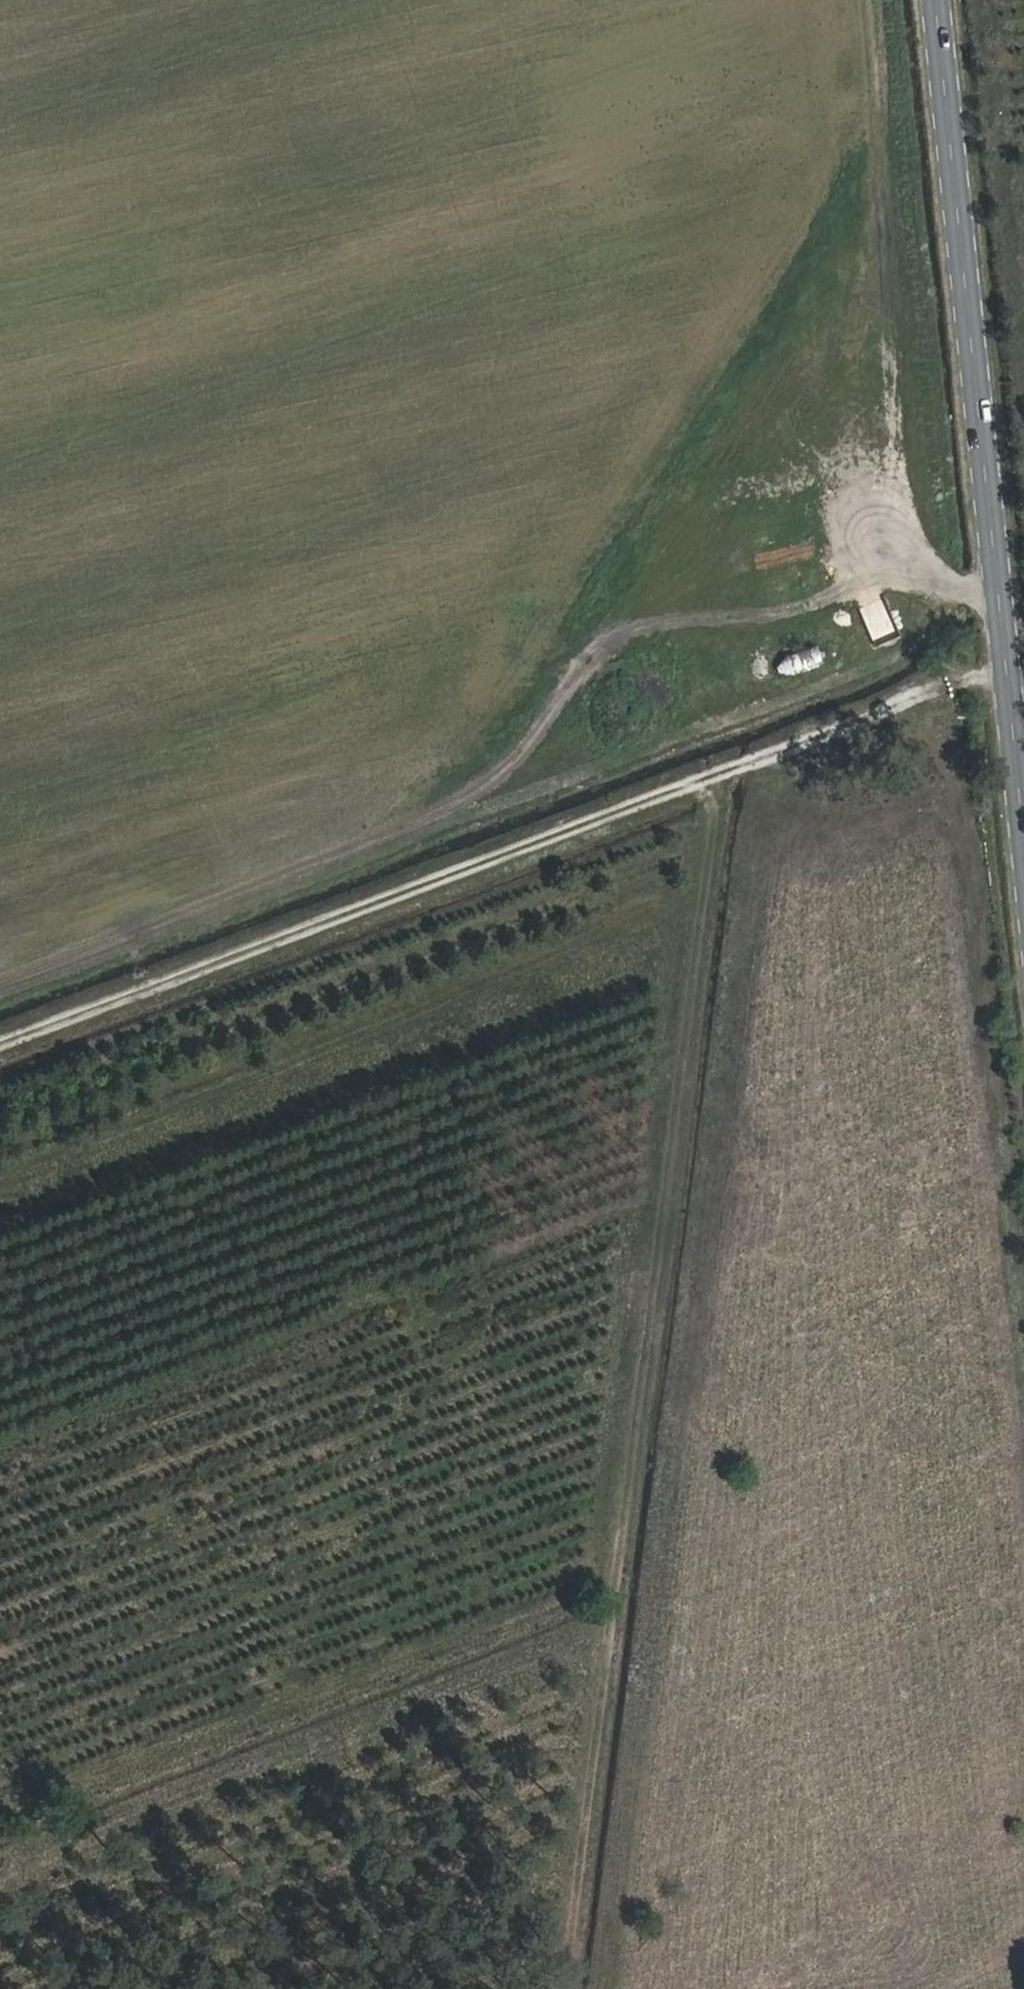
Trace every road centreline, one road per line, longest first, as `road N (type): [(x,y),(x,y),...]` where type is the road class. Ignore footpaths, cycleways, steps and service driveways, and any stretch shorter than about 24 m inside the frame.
road 1 (track): [(0,1051),(1011,661)]
road 2 (secondary): [(937,0),(1023,798)]

